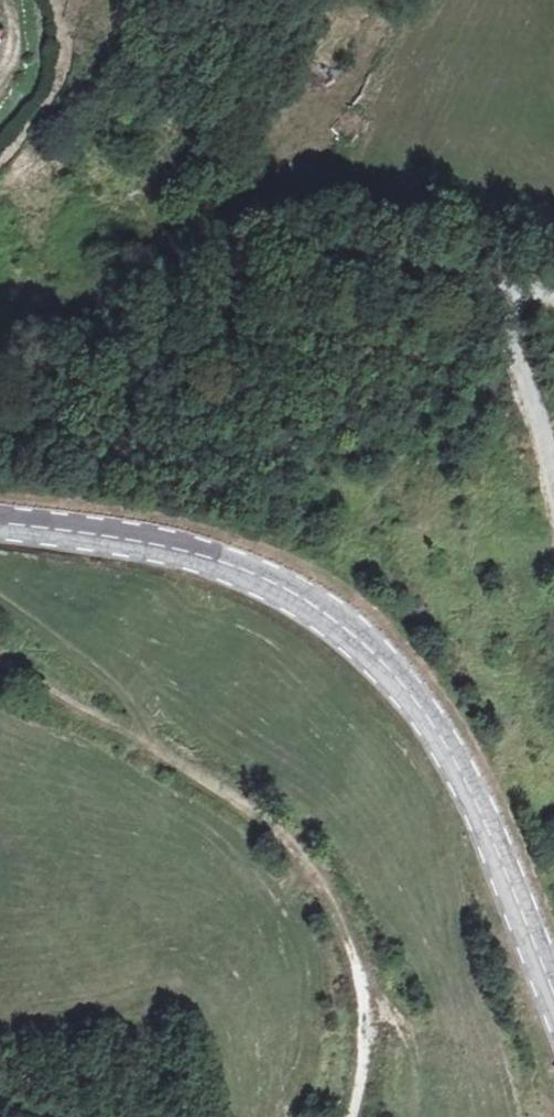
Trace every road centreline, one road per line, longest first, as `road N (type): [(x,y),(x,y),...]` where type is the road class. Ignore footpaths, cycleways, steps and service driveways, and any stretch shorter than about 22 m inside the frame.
road 1 (secondary): [(553,1002),(484,825),(440,740),(350,635),(296,598),(210,560),(0,526)]
road 2 (track): [(352,1116),(360,999),(327,901),(303,860),(156,750)]
road 3 (track): [(156,750),(122,699),(0,608)]
road 4 (track): [(553,461),(535,395),(503,330),(499,284)]
road 5 (track): [(0,661),(156,750)]

